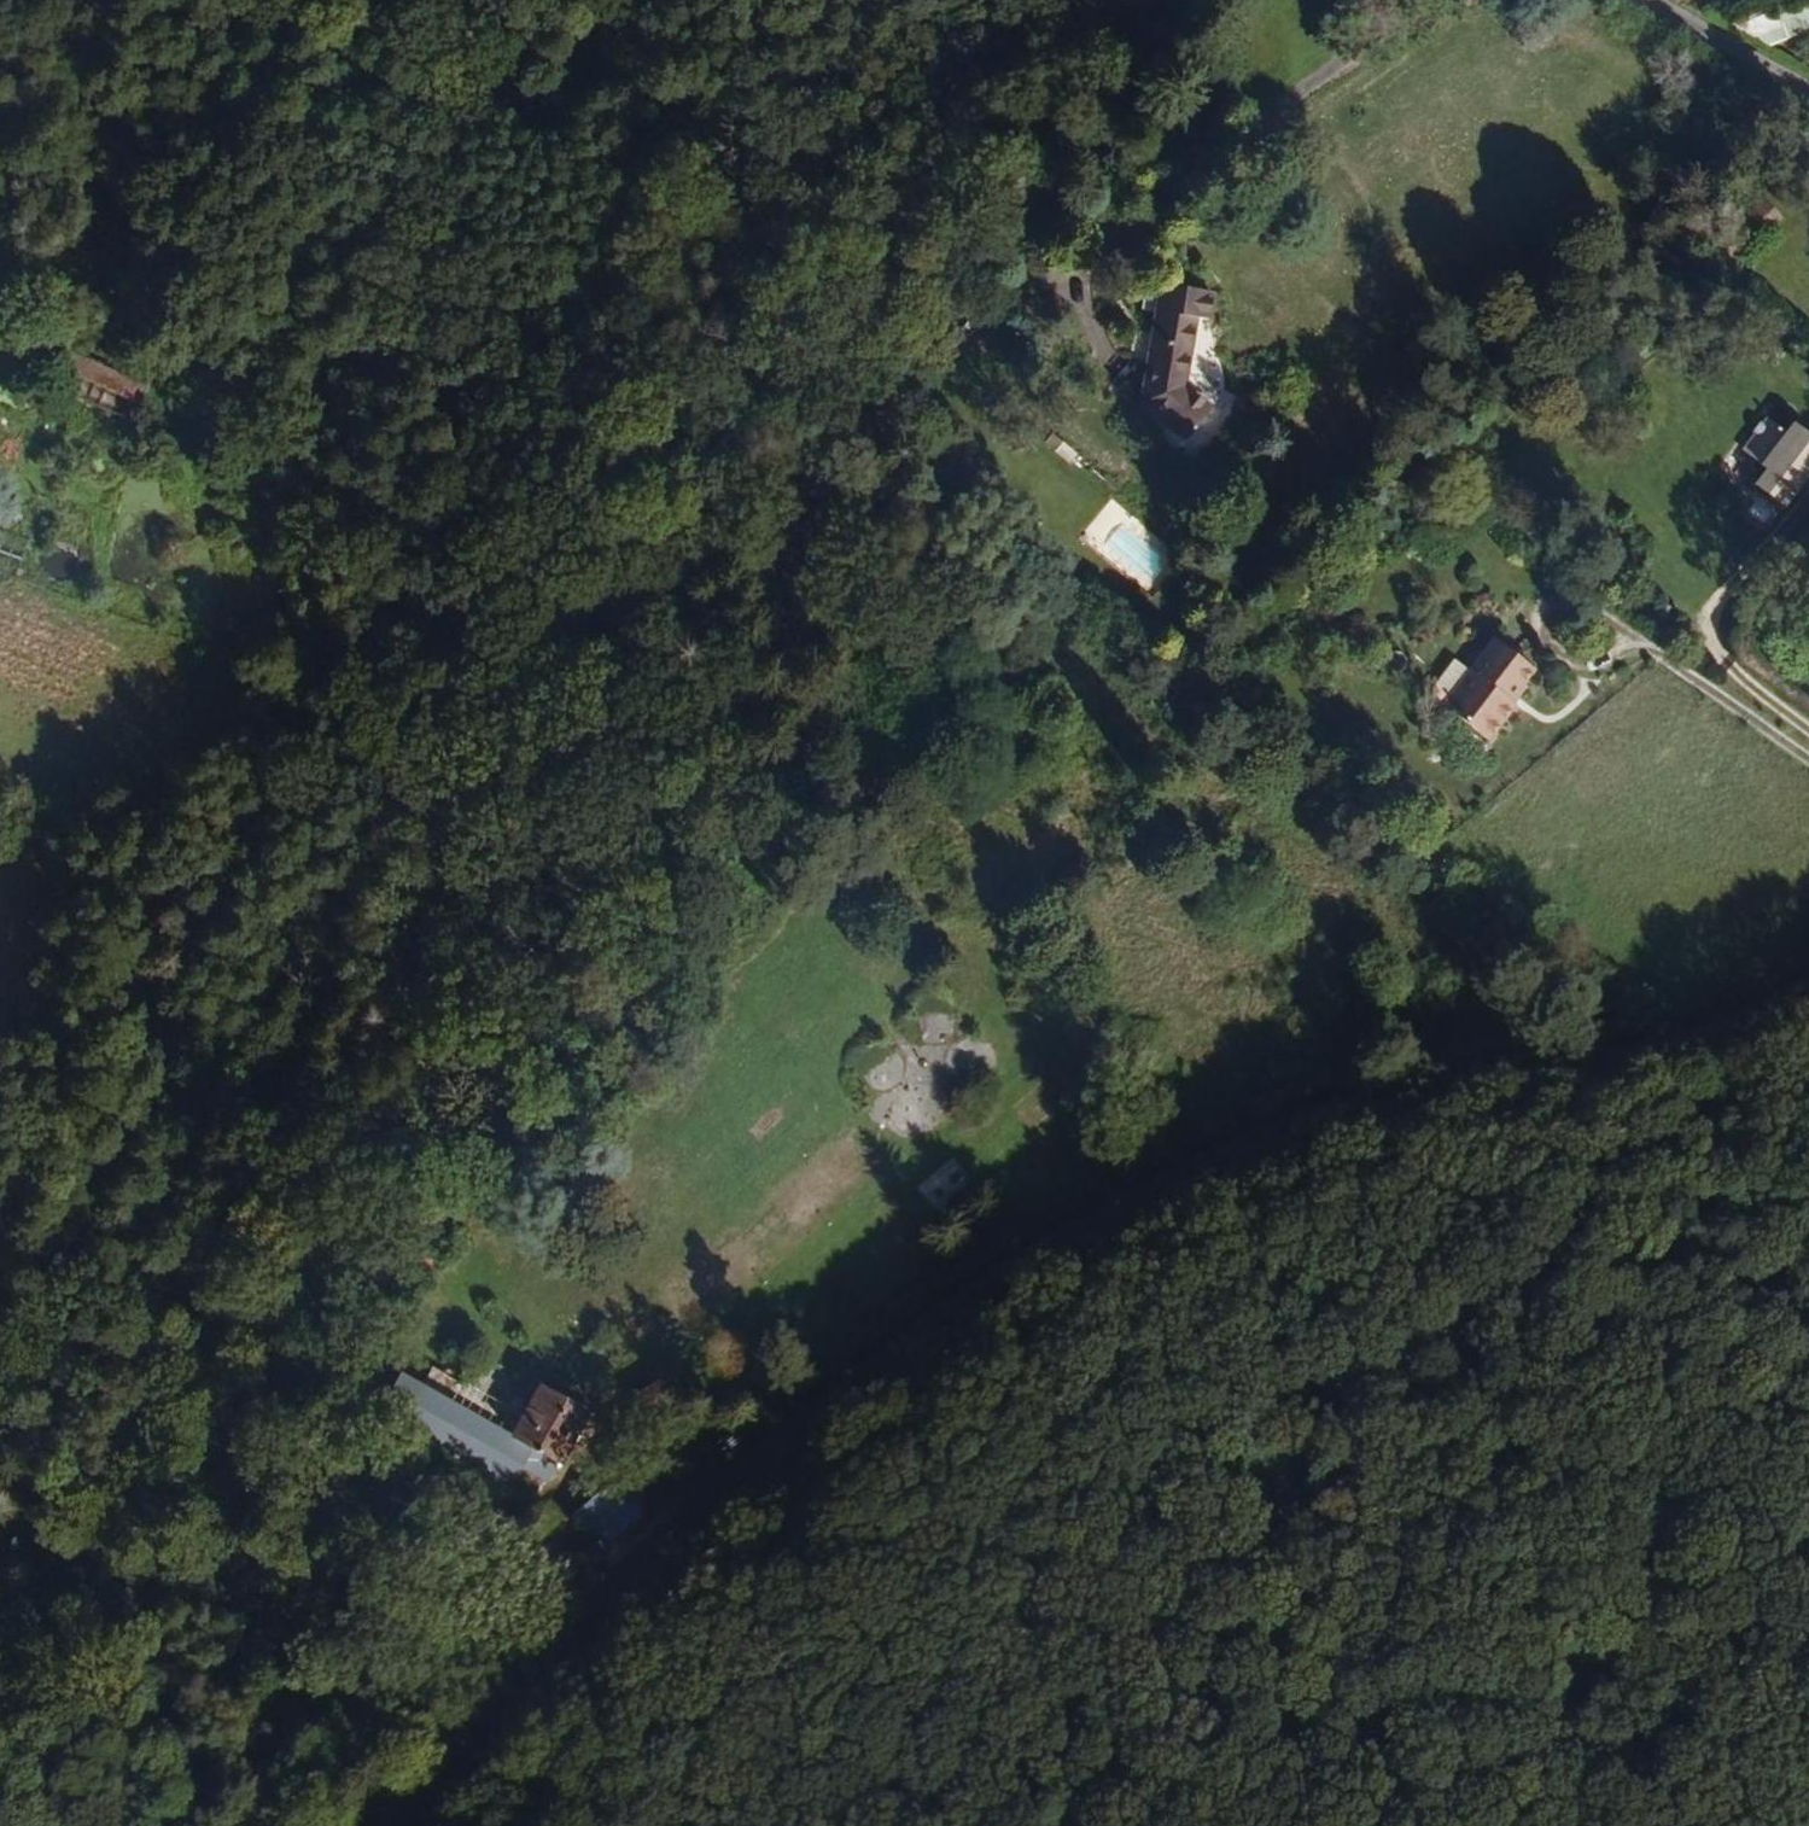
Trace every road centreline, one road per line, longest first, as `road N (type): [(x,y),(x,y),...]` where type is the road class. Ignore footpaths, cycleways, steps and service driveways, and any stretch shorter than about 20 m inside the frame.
road 1 (tertiary): [(1808,982),(1719,1025),(1387,1109),(1247,1152),(1118,1208),(860,1374),(655,1529),(400,1825)]
road 2 (residential): [(1808,96),(1636,0)]

